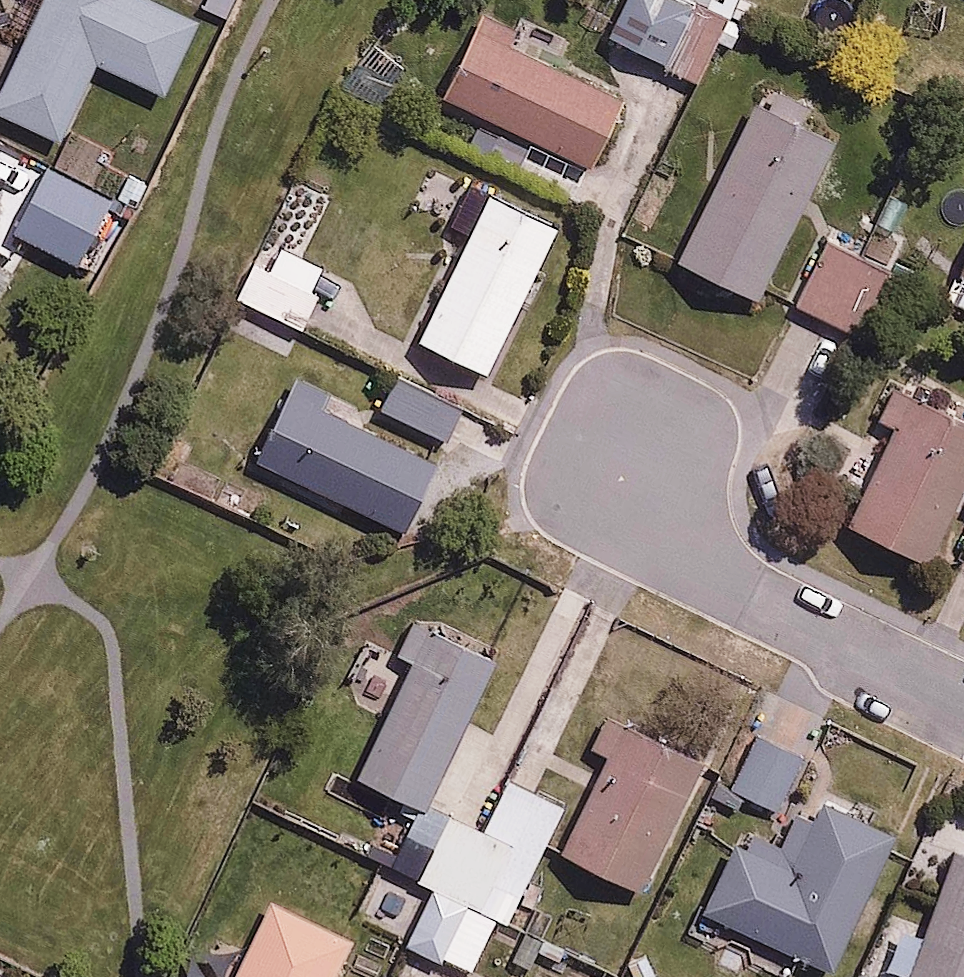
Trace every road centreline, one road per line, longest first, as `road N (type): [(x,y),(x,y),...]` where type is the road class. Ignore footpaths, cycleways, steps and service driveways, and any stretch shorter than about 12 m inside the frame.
road 1 (residential): [(642,444),(708,574),(850,638),(963,709)]

